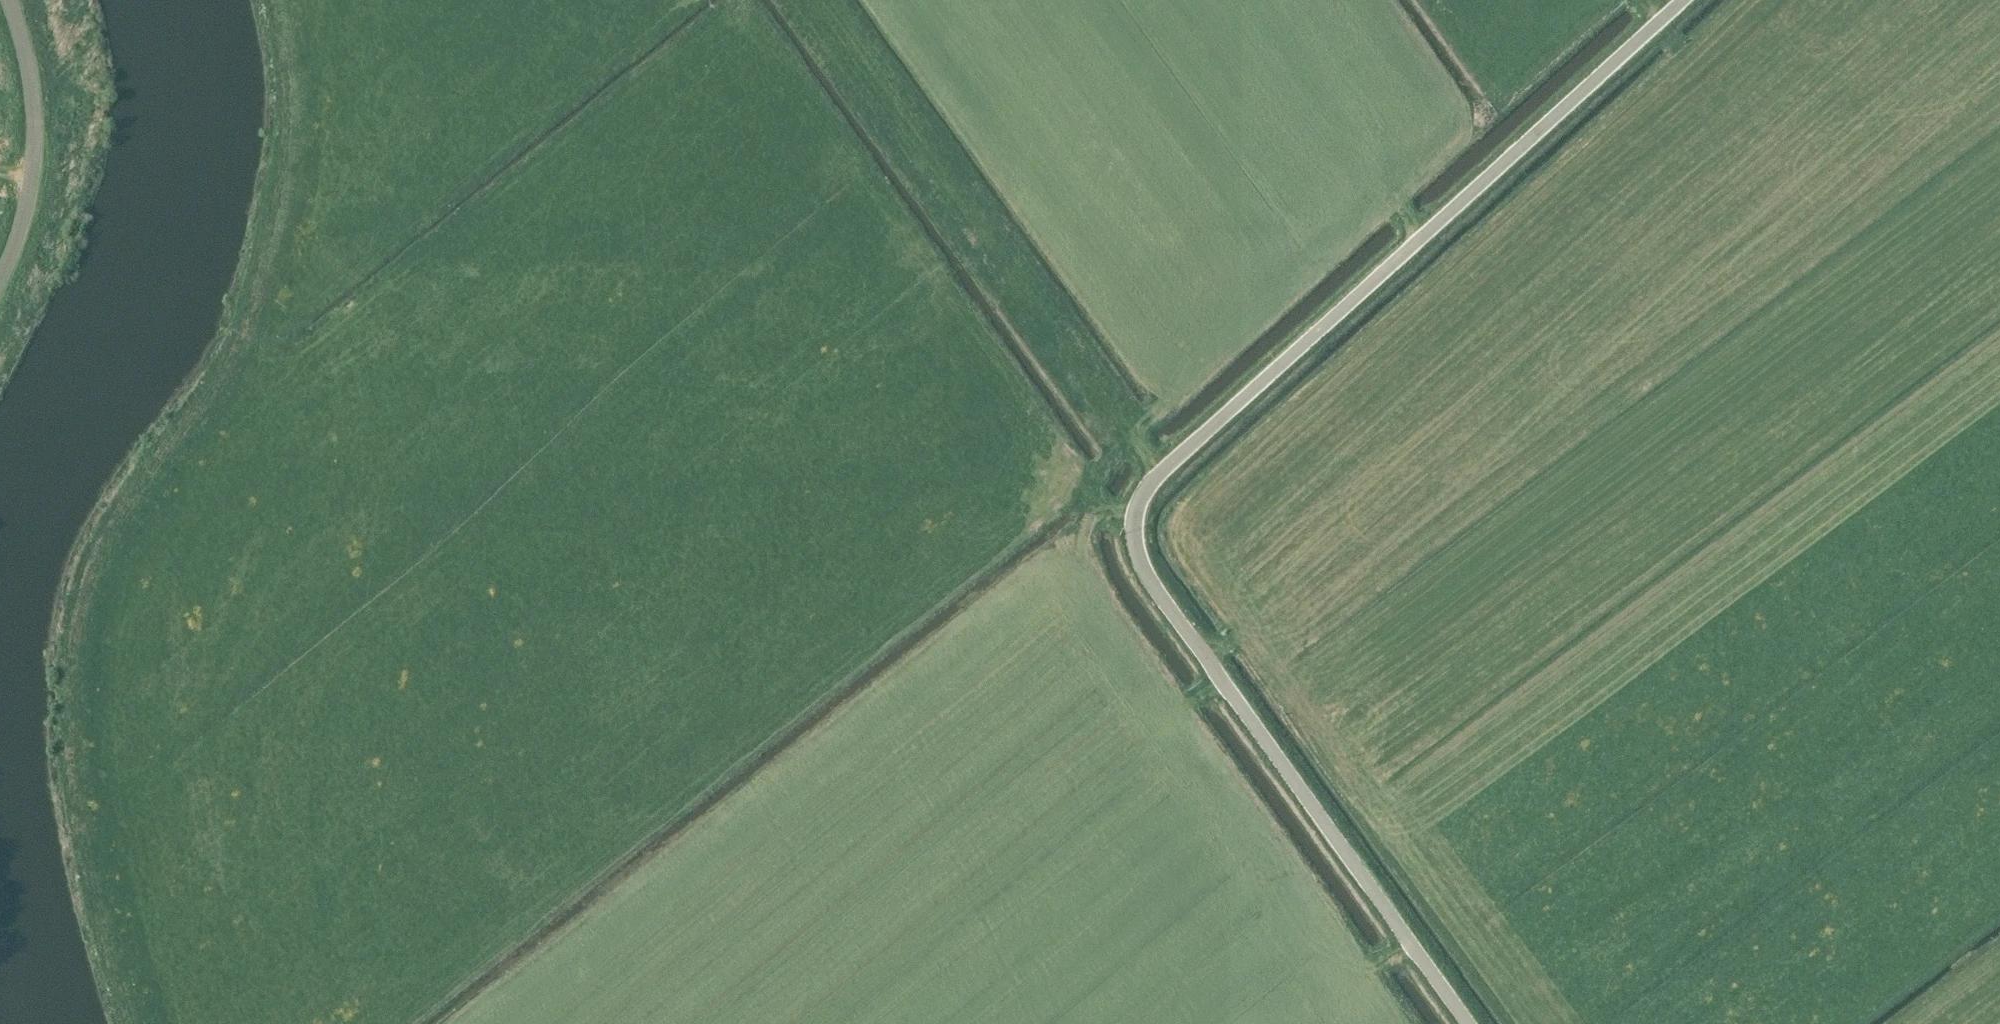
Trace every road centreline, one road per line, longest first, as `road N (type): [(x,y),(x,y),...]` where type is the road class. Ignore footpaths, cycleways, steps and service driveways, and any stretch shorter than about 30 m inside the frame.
road 1 (unclassified): [(1467,1023),(1149,581),(1134,521),(1158,476),(1682,0)]
road 2 (unclassified): [(0,280),(28,207),(35,155),(30,76),(8,0)]

